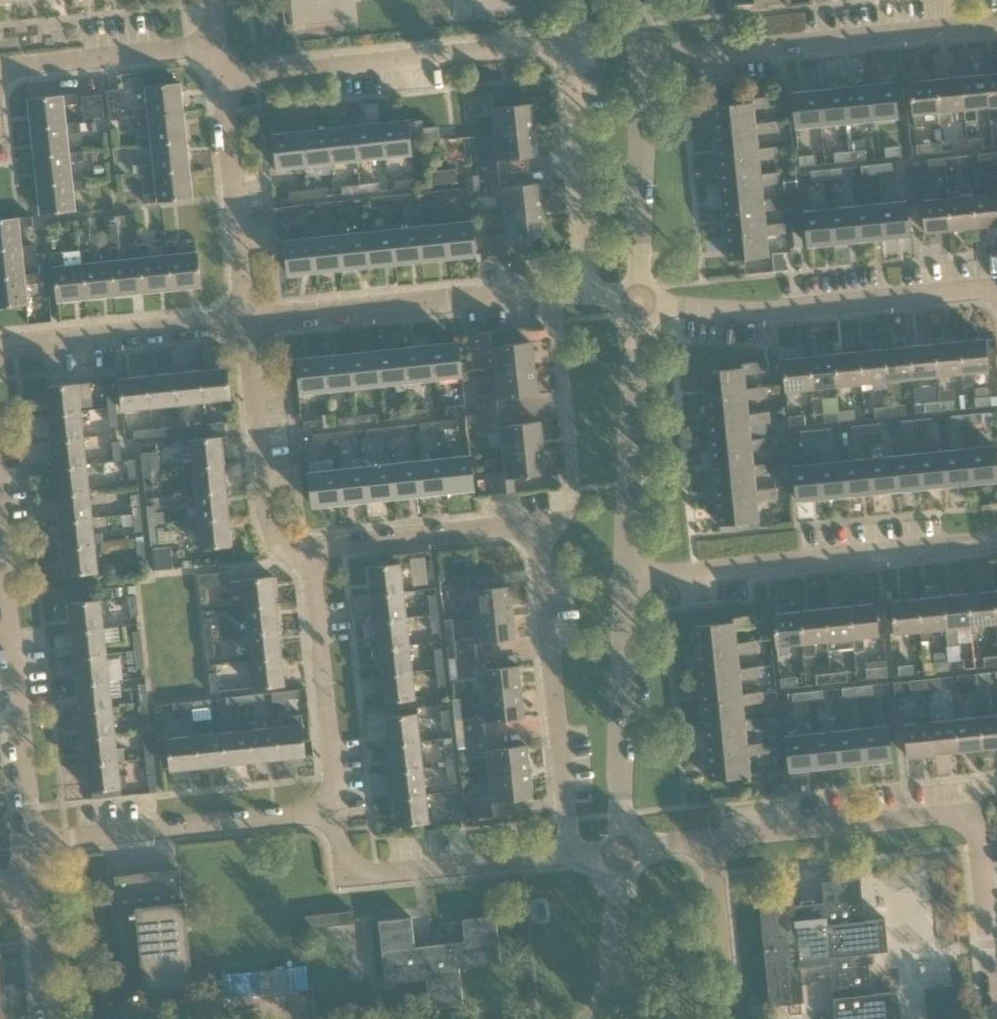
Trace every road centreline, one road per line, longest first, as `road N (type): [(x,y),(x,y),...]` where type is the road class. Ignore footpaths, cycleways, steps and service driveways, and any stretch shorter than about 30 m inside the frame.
road 1 (residential): [(647,61),(996,28)]
road 2 (residential): [(222,75),(562,41)]
road 3 (residential): [(664,576),(996,542)]
road 4 (residential): [(575,856),(547,526)]
road 5 (residential): [(36,842),(4,521)]
road 6 (residential): [(250,318),(555,293)]
road 7 (residential): [(36,842),(340,811)]
road 8 (residential): [(340,811),(347,874),(575,856)]
road 9 (unclassified): [(623,855),(623,567)]
road 10 (residential): [(637,301),(777,314),(916,302)]
road 11 (residential): [(313,549),(284,550),(271,537),(258,498),(250,318)]
road 12 (unclassified): [(623,567),(626,378),(637,301)]
road 13 (residential): [(340,811),(313,549)]
road 14 (residential): [(724,843),(978,814)]
road 15 (residential): [(0,348),(250,318)]
road 16 (residential): [(591,289),(562,41)]
road 17 (residential): [(250,318),(222,75)]
road 18 (residential): [(547,526),(573,485),(555,293)]
road 19 (unclassified): [(637,301),(647,61)]
road 20 (residential): [(313,549),(547,526)]
road 21 (residential): [(0,73),(220,47)]
road 22 (residential): [(996,1018),(978,814)]
road 23 (residential): [(735,1018),(724,843)]
road 24 (unclassified): [(584,1018),(606,974),(623,855)]
road 25 (residential): [(56,1018),(41,888)]

